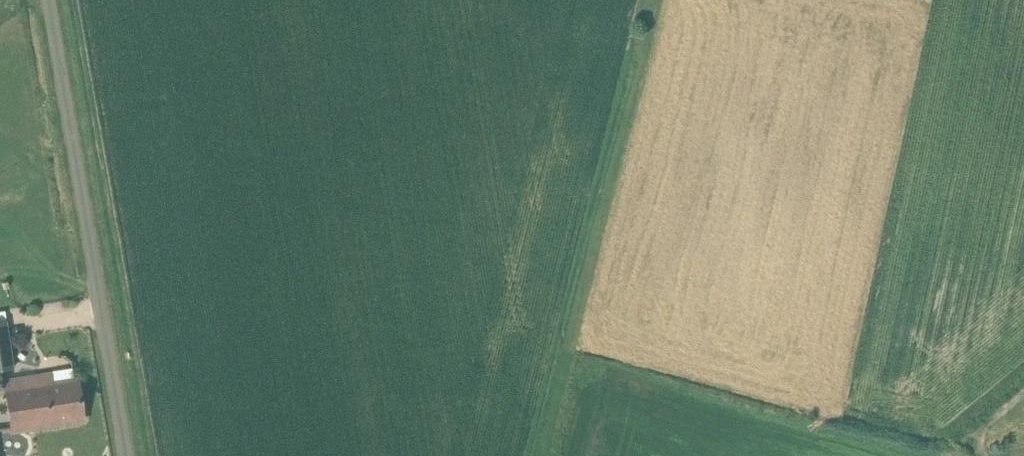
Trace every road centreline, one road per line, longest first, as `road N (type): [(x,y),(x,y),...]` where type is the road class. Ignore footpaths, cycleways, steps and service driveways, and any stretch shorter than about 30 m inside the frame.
road 1 (track): [(545,455),(652,0)]
road 2 (unclassified): [(126,455),(46,0)]

